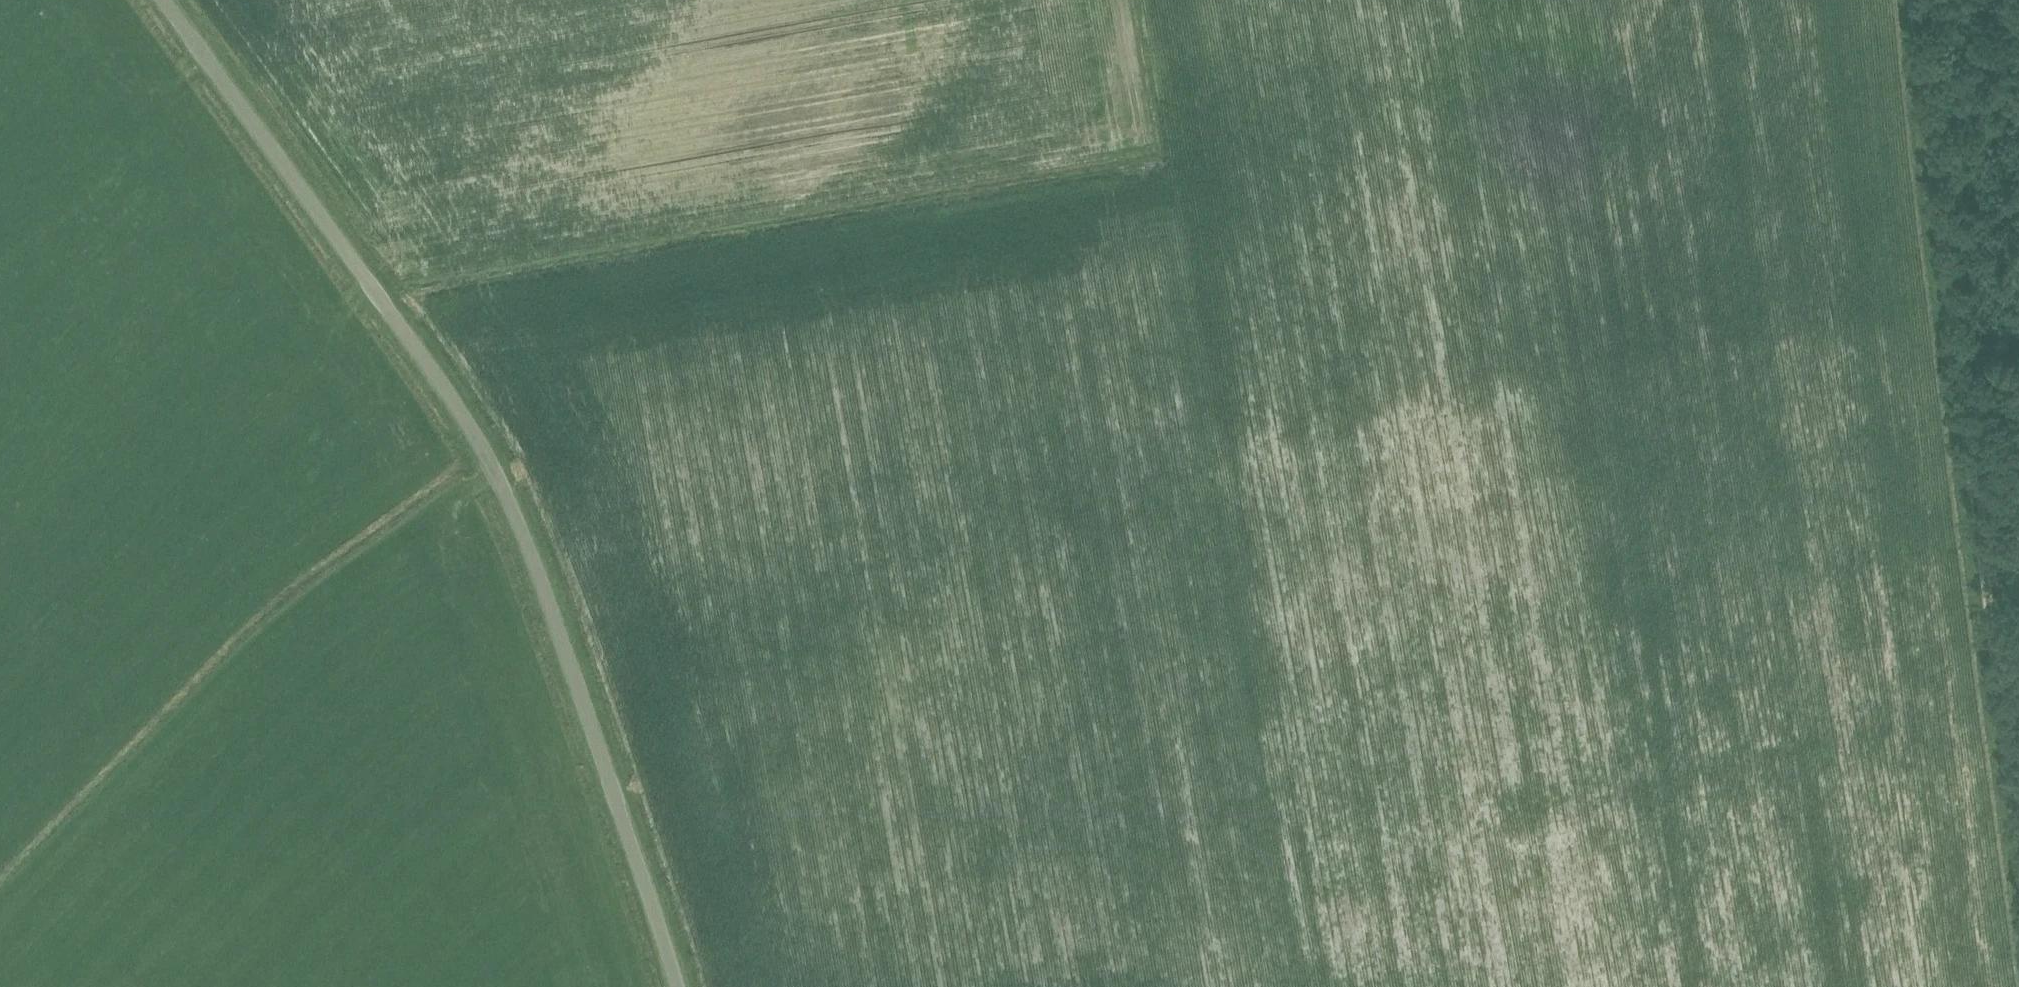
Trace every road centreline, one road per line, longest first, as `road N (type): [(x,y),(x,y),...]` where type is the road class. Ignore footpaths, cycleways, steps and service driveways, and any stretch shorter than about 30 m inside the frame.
road 1 (unclassified): [(674,986),(509,506),(410,340),(160,0)]
road 2 (track): [(1916,0),(2018,796)]

